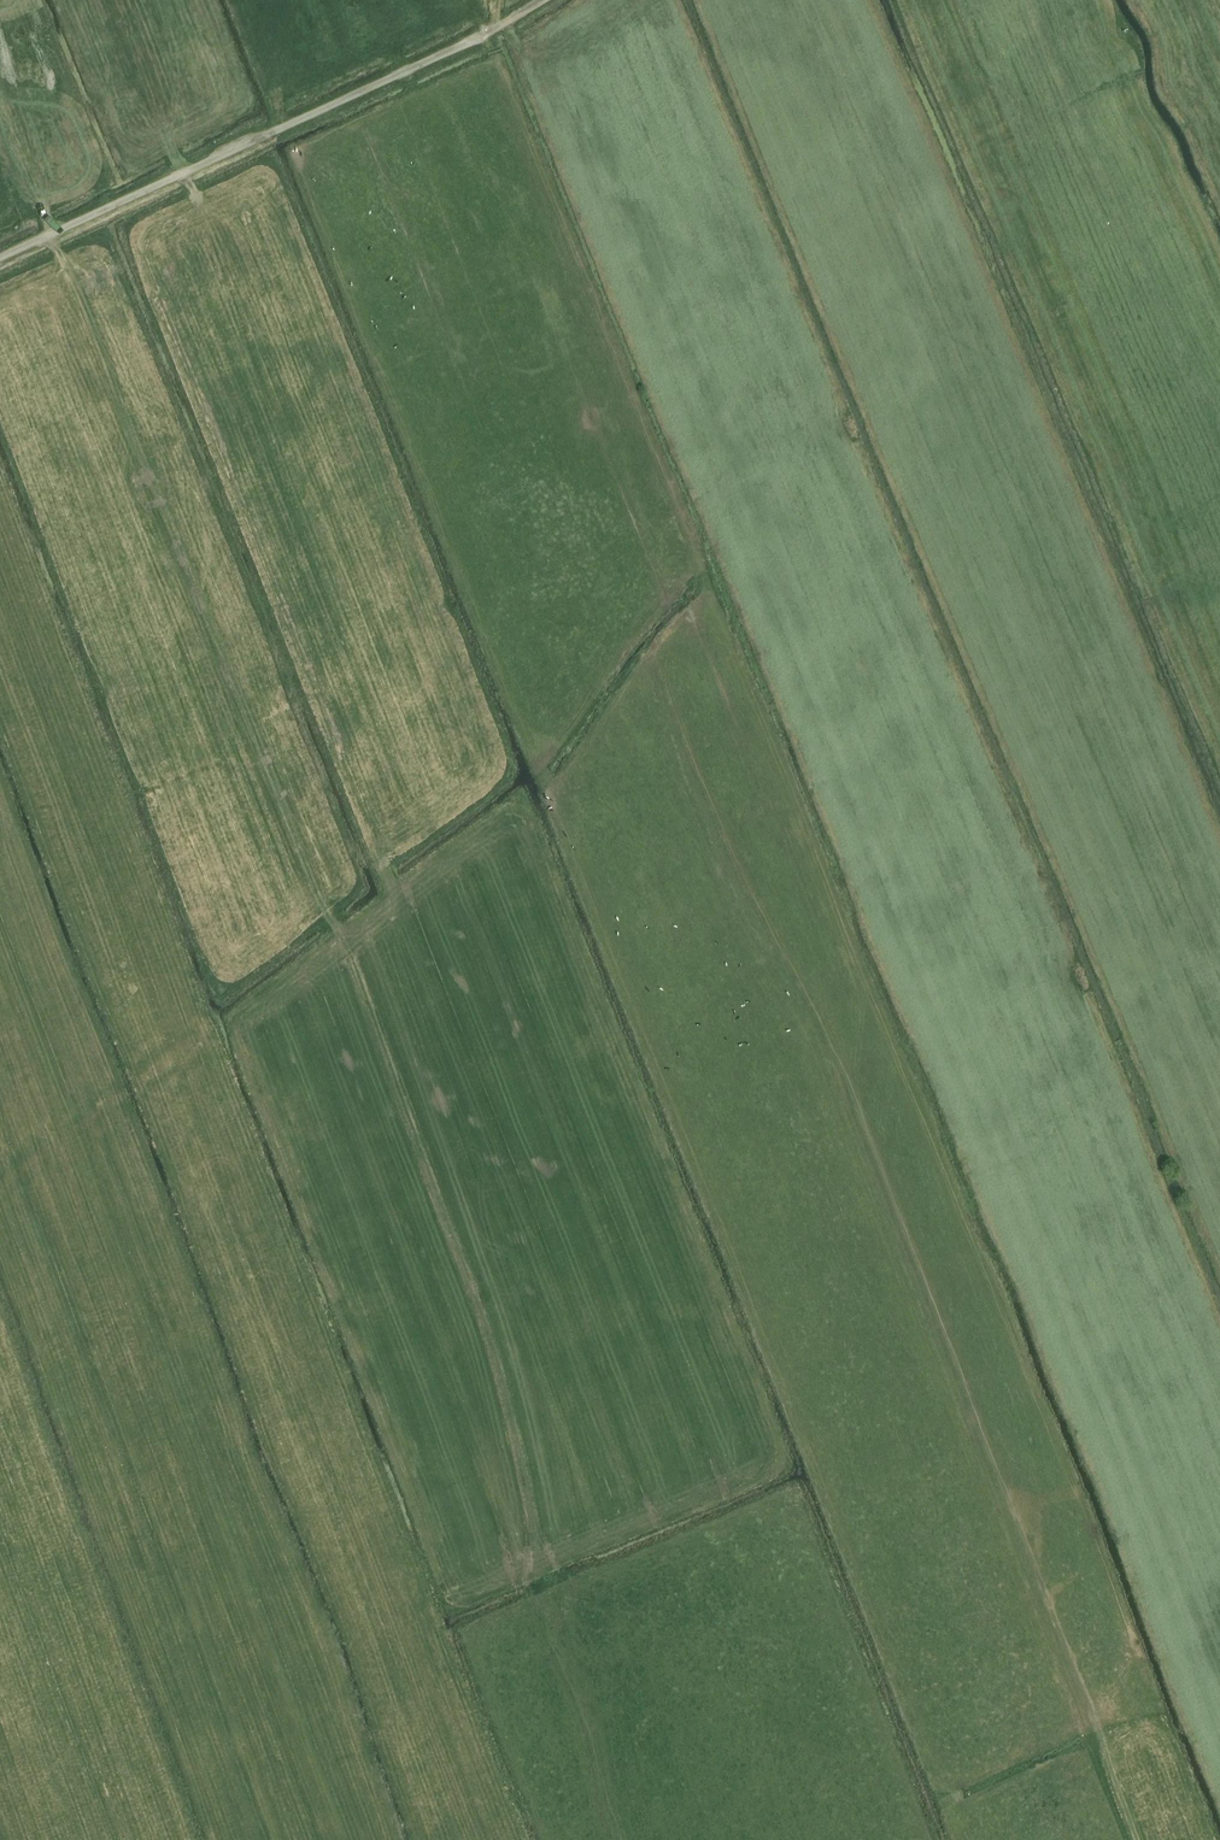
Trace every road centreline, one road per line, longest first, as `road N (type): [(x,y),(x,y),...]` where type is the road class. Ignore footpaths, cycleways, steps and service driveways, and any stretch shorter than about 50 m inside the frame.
road 1 (unclassified): [(0,254),(479,29)]

